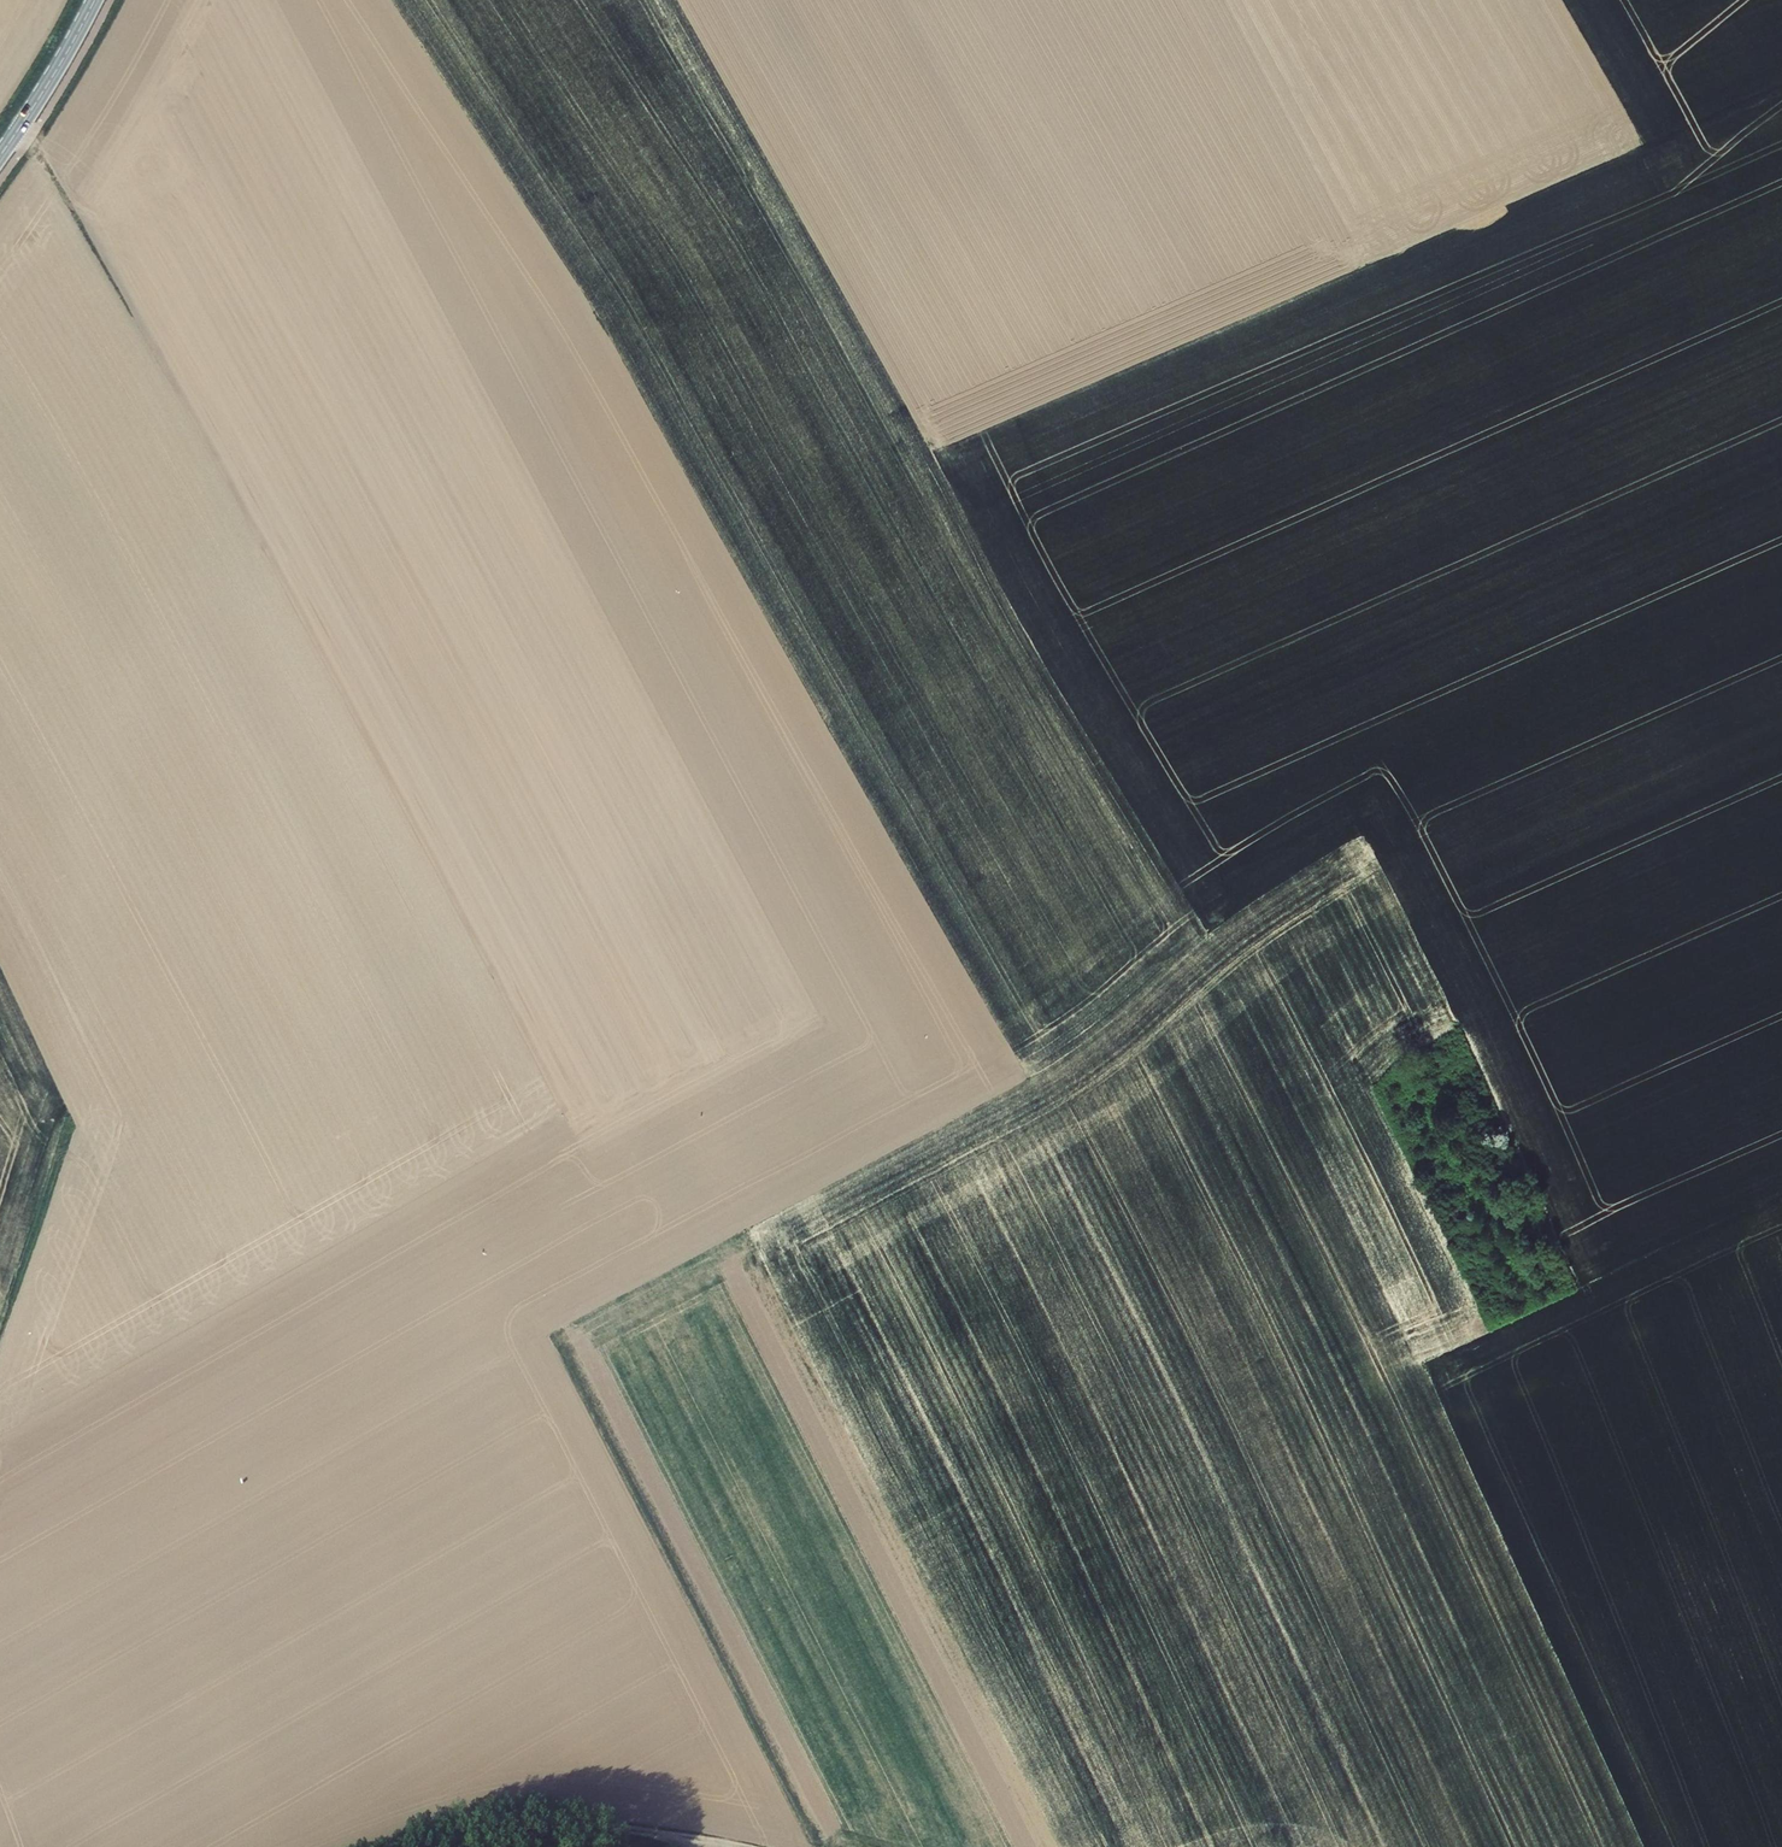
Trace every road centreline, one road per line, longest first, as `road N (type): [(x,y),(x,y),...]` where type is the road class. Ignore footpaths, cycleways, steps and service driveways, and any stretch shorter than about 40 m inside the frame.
road 1 (track): [(429,1846),(504,1819),(714,1846)]
road 2 (tertiary): [(94,0),(0,155)]

